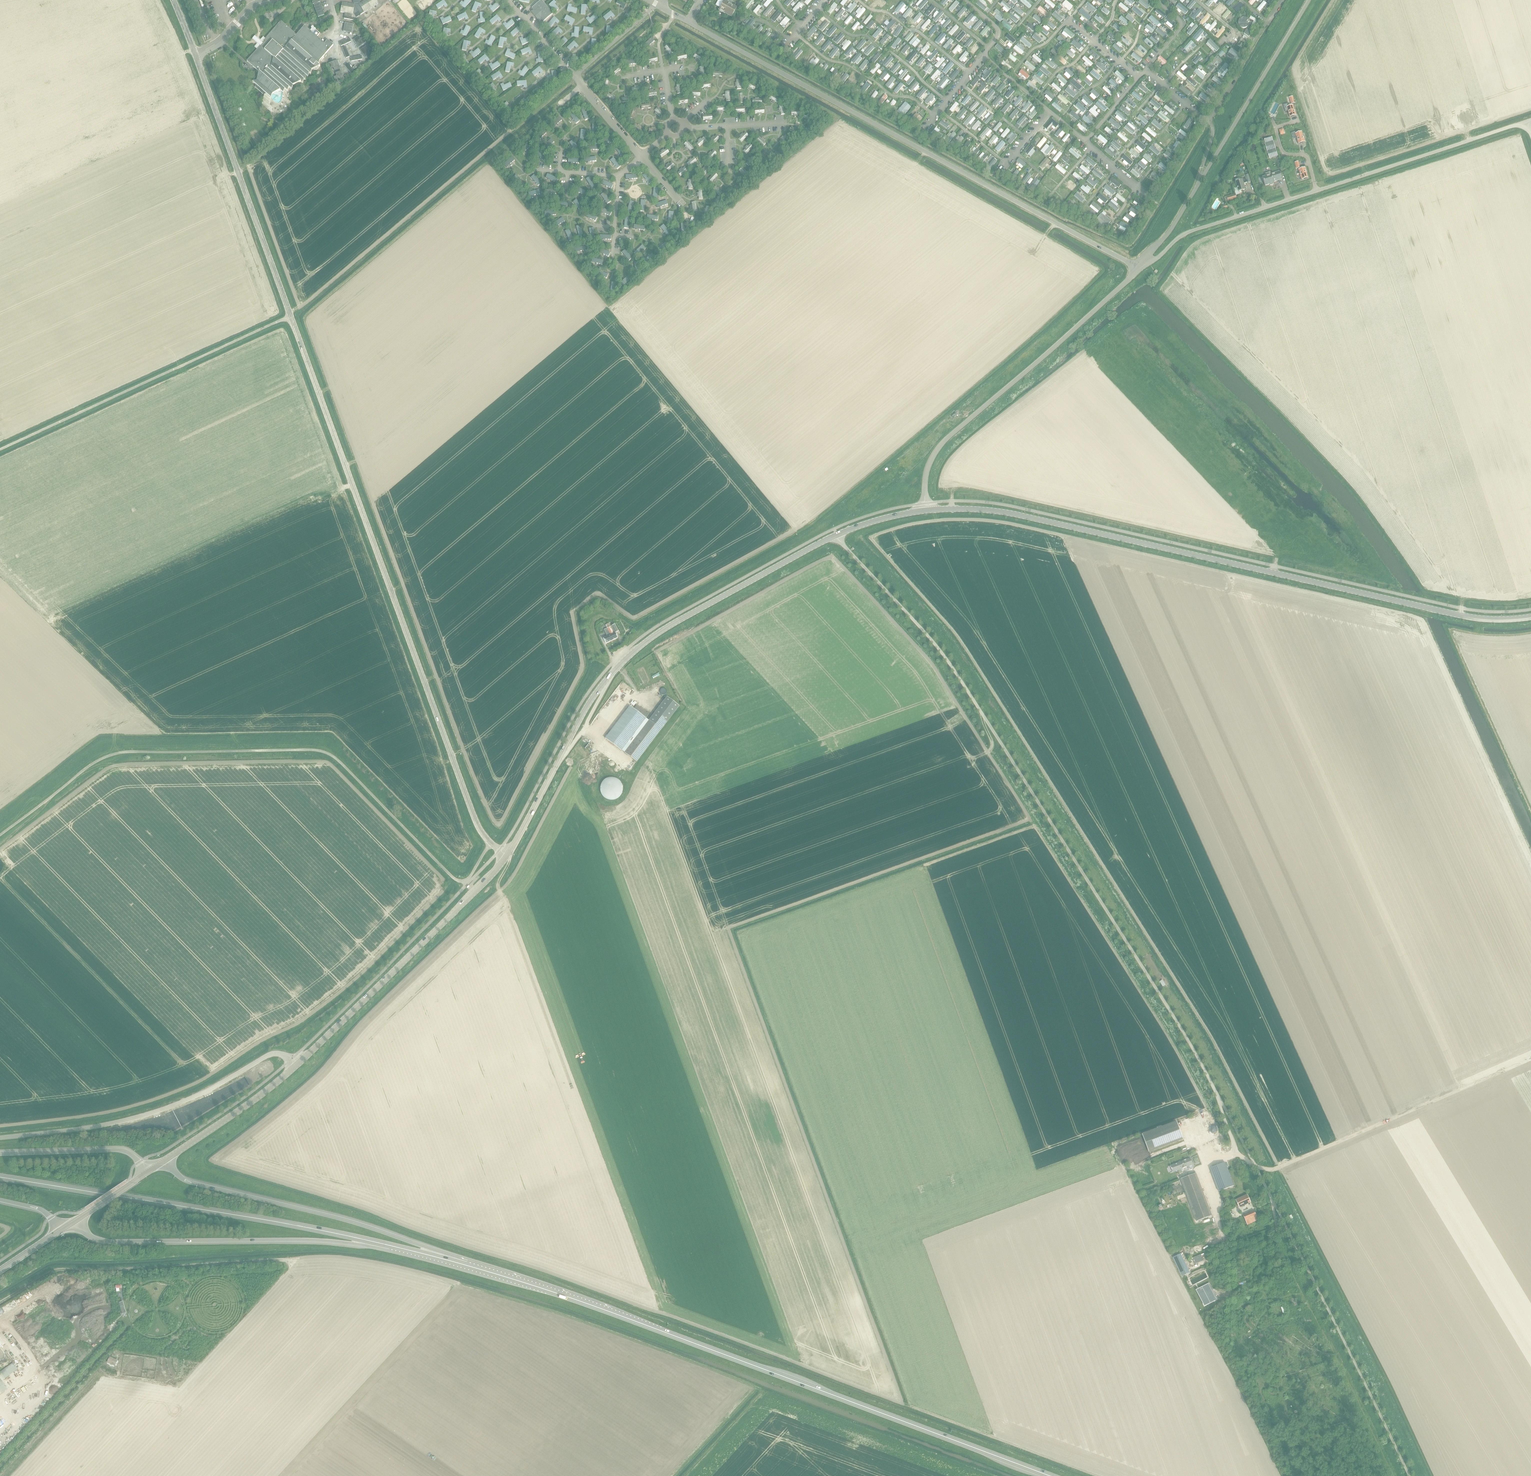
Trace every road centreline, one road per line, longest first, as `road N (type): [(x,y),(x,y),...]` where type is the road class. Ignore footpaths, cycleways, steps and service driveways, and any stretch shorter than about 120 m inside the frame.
road 1 (unclassified): [(1409,1475),(1158,985),(951,660),(836,535)]
road 2 (trunk): [(466,1265),(1051,1475)]
road 3 (tertiary): [(925,510),(1003,512),(1438,611),(1530,616)]
road 4 (unclassified): [(0,833),(118,753),(309,749),(340,761),(456,880),(469,878),(491,843)]
road 5 (unclassified): [(491,843),(463,790),(290,317)]
road 6 (unclassified): [(1138,271),(689,22)]
road 7 (tertiary): [(506,856),(589,702),(630,655),(669,625),(836,535)]
road 8 (unclassified): [(1138,271),(1185,233),(1527,121)]
road 9 (trunk): [(0,1179),(390,1246)]
road 10 (unclassified): [(925,510),(925,474),(939,445),(1138,271)]
road 11 (trunk): [(466,1265),(372,1226),(186,1180),(163,1162)]
road 12 (trunk): [(77,1220),(101,1241),(390,1246)]
road 13 (unclassified): [(1138,271),(1177,221),(1308,0)]
road 14 (unclassified): [(0,450),(290,317)]
road 15 (unclassified): [(295,1066),(276,1052),(170,1106),(0,1138)]
road 16 (track): [(0,1303),(58,1269),(283,1256),(295,1266)]
road 17 (track): [(1249,1160),(1281,1164),(1530,1059)]
road 18 (tertiary): [(295,1066),(506,856)]
road 19 (unclassified): [(290,317),(194,54)]
road 20 (track): [(1530,802),(1449,628),(1530,632)]
road 21 (tertiary): [(163,1162),(295,1066)]
road 22 (track): [(795,33),(933,115)]
road 23 (trunk): [(148,1171),(122,1150),(0,1153)]
road 24 (track): [(1065,112),(1128,52),(1151,10)]
road 25 (track): [(1040,92),(1109,22),(1117,0)]

